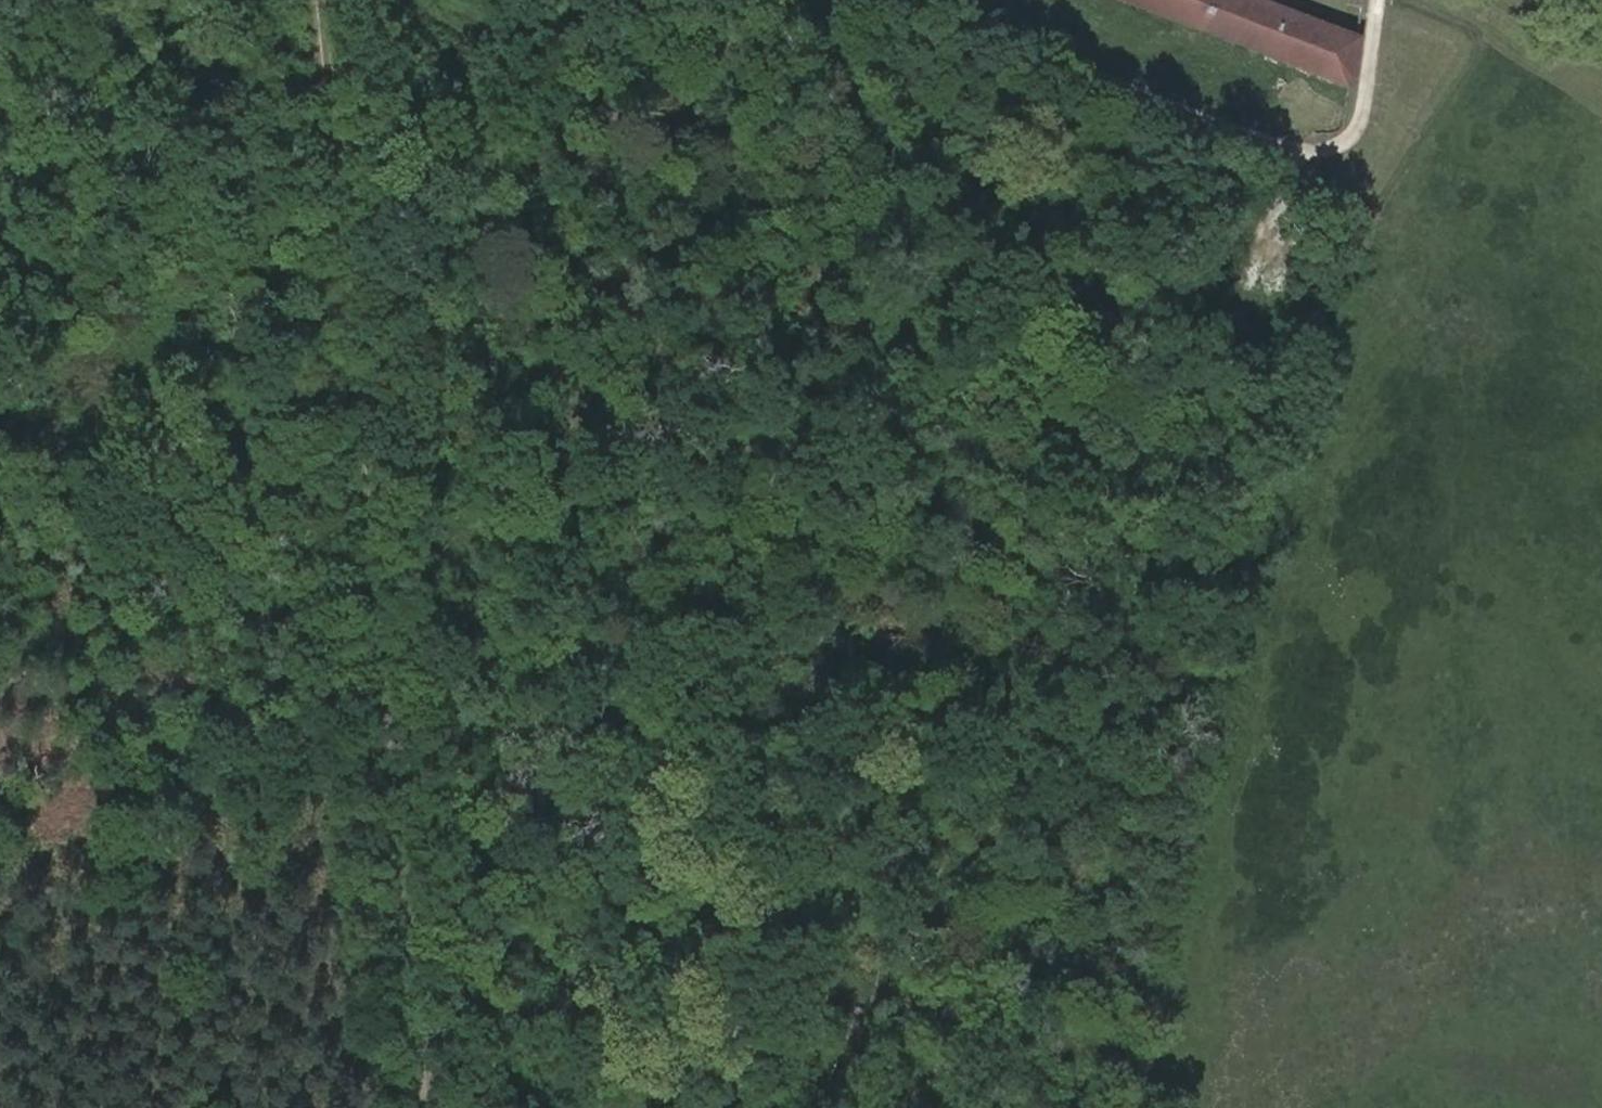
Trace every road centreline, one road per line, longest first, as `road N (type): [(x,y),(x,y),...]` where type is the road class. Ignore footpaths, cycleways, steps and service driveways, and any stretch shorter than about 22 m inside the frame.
road 1 (track): [(329,0),(441,1107)]
road 2 (track): [(1374,0),(1351,155),(1253,136),(1032,47)]

